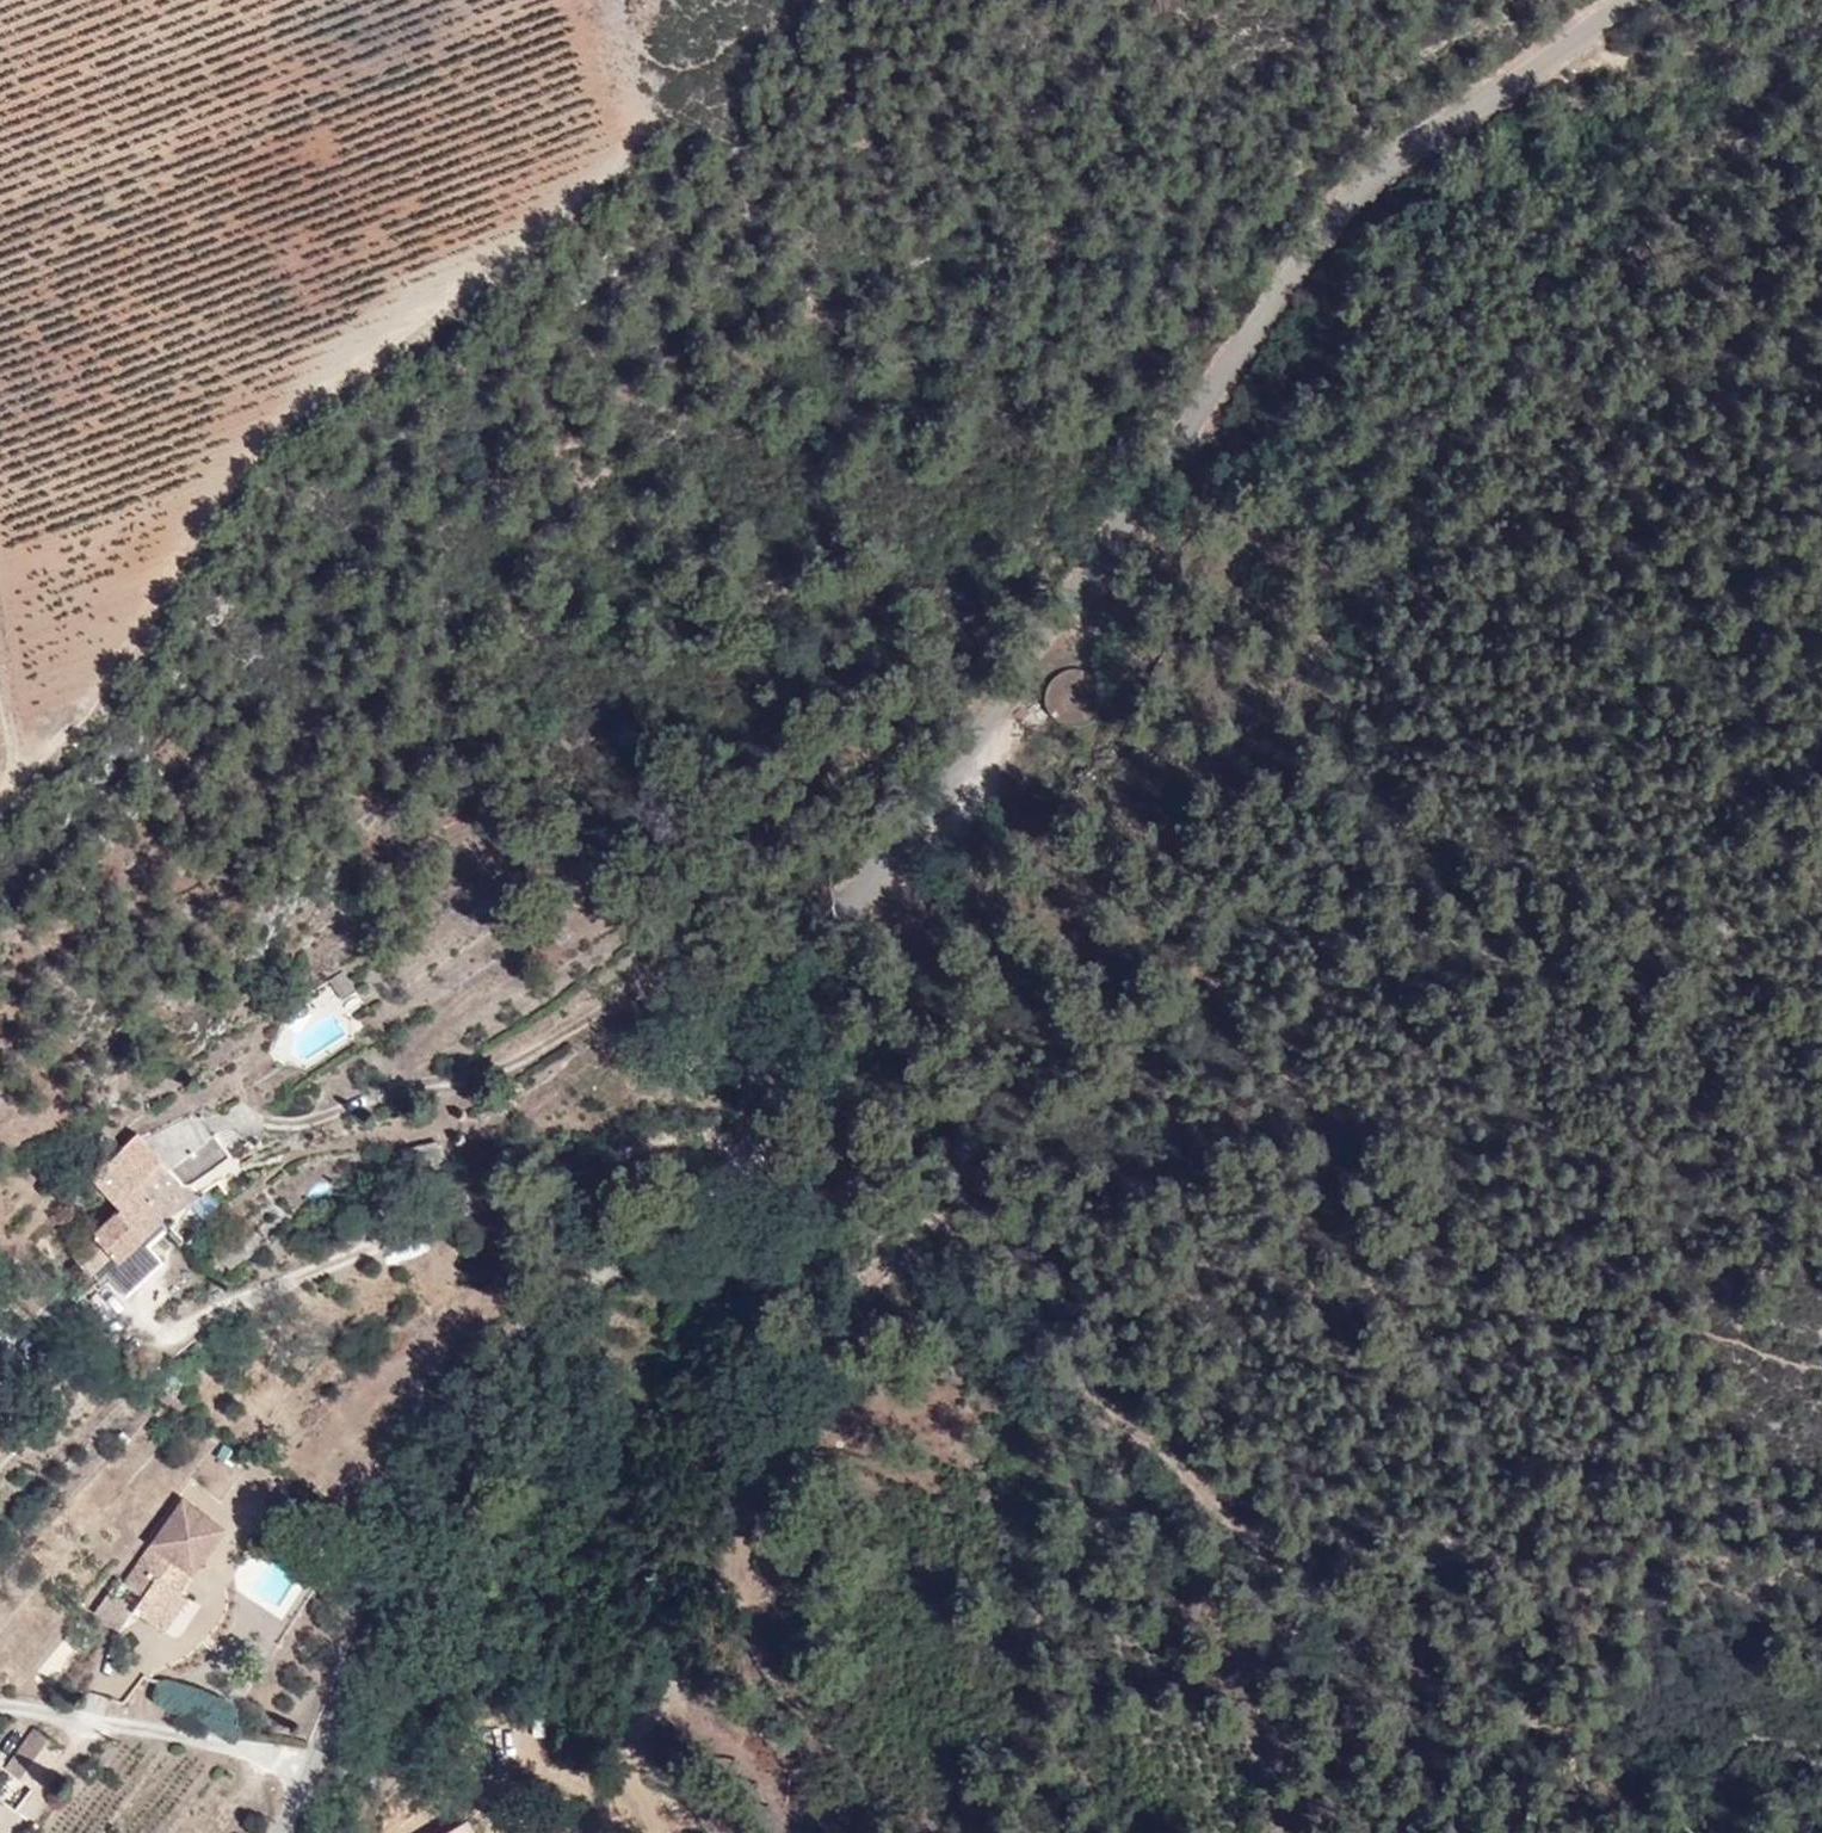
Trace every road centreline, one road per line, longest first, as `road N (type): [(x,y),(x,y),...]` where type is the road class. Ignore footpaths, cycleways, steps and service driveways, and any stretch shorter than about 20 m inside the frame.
road 1 (tertiary): [(280,1832),(318,1766),(408,1538),(506,1371),(740,1176),(789,1012),(839,931),(1367,181),(1637,0)]

